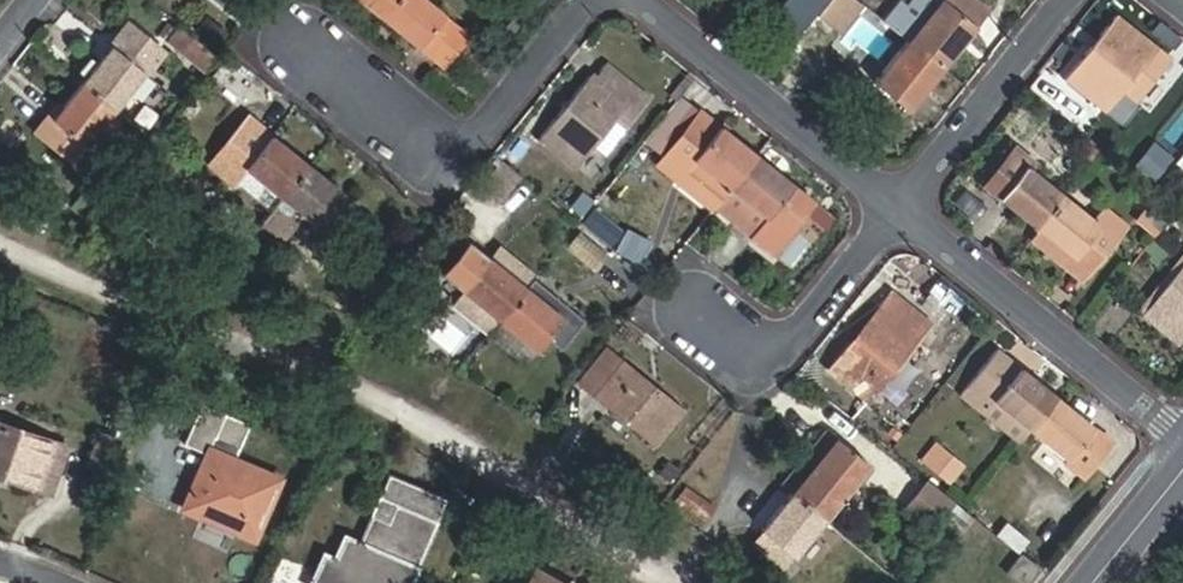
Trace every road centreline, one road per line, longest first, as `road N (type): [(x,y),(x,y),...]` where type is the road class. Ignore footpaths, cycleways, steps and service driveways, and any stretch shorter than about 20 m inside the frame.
road 1 (residential): [(589,0),(456,163),(303,34)]
road 2 (residential): [(1182,421),(903,200)]
road 3 (residential): [(903,200),(773,365),(682,296)]
road 4 (residential): [(903,200),(656,0)]
road 5 (residential): [(1070,0),(903,200)]
road 6 (secondary): [(1182,474),(1097,582)]

